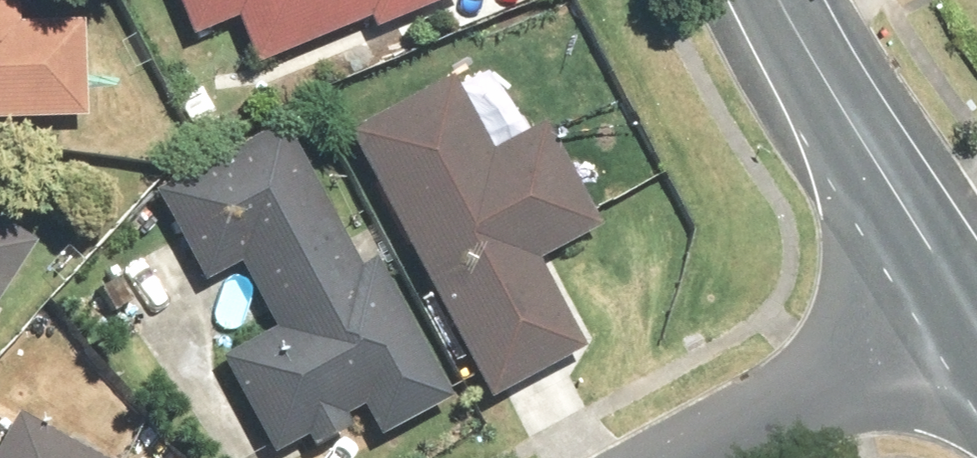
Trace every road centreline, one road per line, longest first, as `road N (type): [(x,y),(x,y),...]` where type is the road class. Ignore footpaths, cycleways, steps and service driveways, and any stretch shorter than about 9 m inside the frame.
road 1 (residential): [(788,0),(972,297)]
road 2 (residential): [(680,457),(972,297)]

